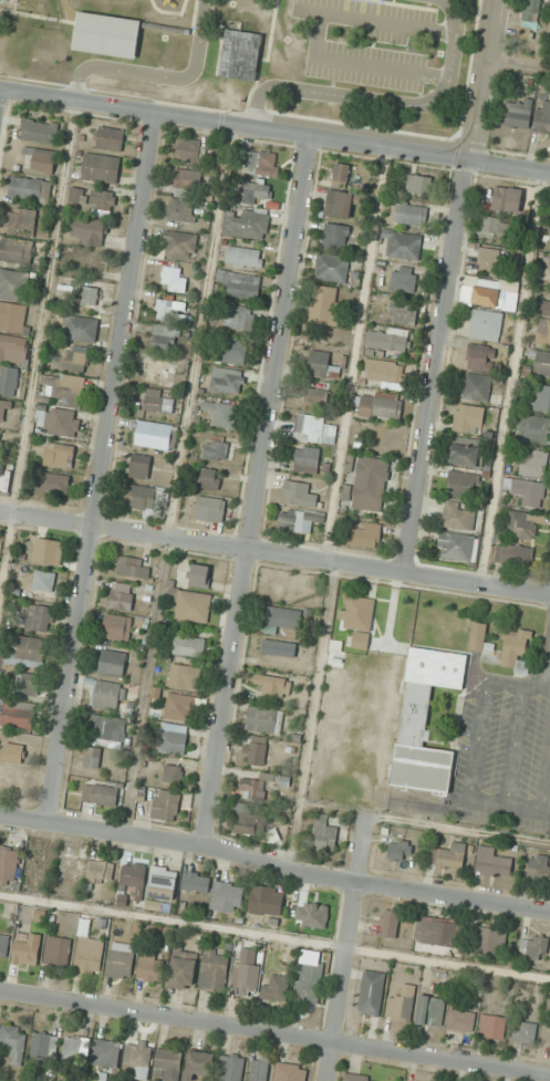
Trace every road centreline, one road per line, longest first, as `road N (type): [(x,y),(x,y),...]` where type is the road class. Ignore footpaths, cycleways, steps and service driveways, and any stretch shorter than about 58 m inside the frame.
road 1 (residential): [(312,137),(200,846)]
road 2 (residential): [(156,114),(50,822)]
road 3 (residential): [(549,596),(0,510)]
road 4 (residential): [(549,1076),(0,991)]
road 5 (tertiary): [(549,174),(0,91)]
road 6 (residential): [(468,162),(406,574)]
road 7 (residential): [(549,913),(263,865)]
road 8 (residential): [(369,814),(329,1080)]
road 9 (residential): [(200,846),(0,815)]
road 10 (residential): [(492,0),(468,162)]

